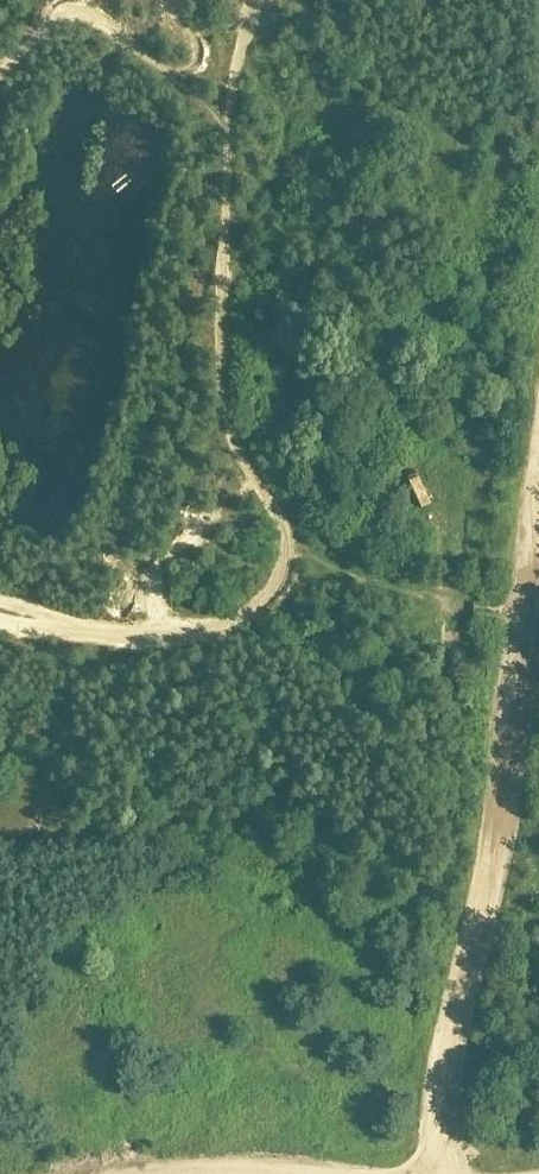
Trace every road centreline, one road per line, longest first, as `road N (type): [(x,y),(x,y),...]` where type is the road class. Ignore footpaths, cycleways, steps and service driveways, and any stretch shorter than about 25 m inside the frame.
road 1 (track): [(427,1173),(516,725),(538,486)]
road 2 (track): [(189,1173),(359,1166),(388,1173)]

